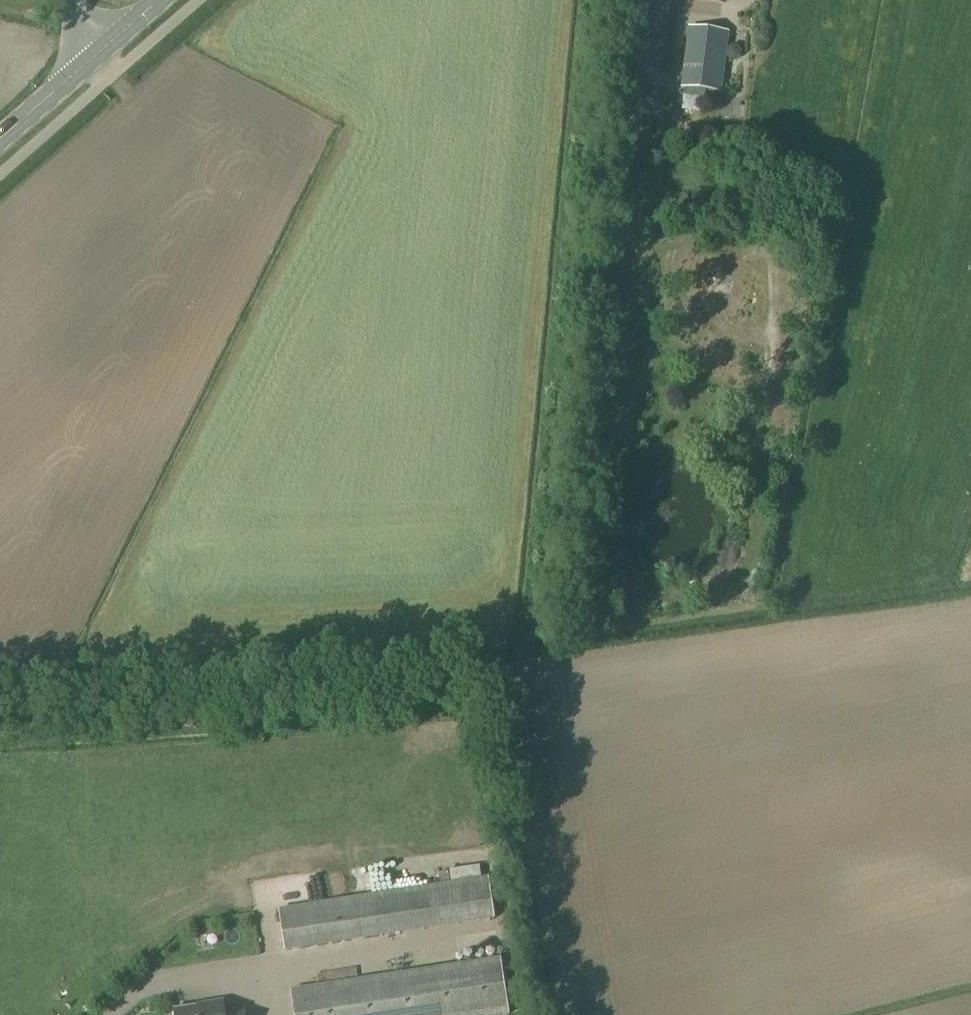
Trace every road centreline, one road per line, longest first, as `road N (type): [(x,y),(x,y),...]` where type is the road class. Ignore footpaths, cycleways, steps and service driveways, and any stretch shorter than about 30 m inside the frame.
road 1 (tertiary): [(0,138),(99,52)]

